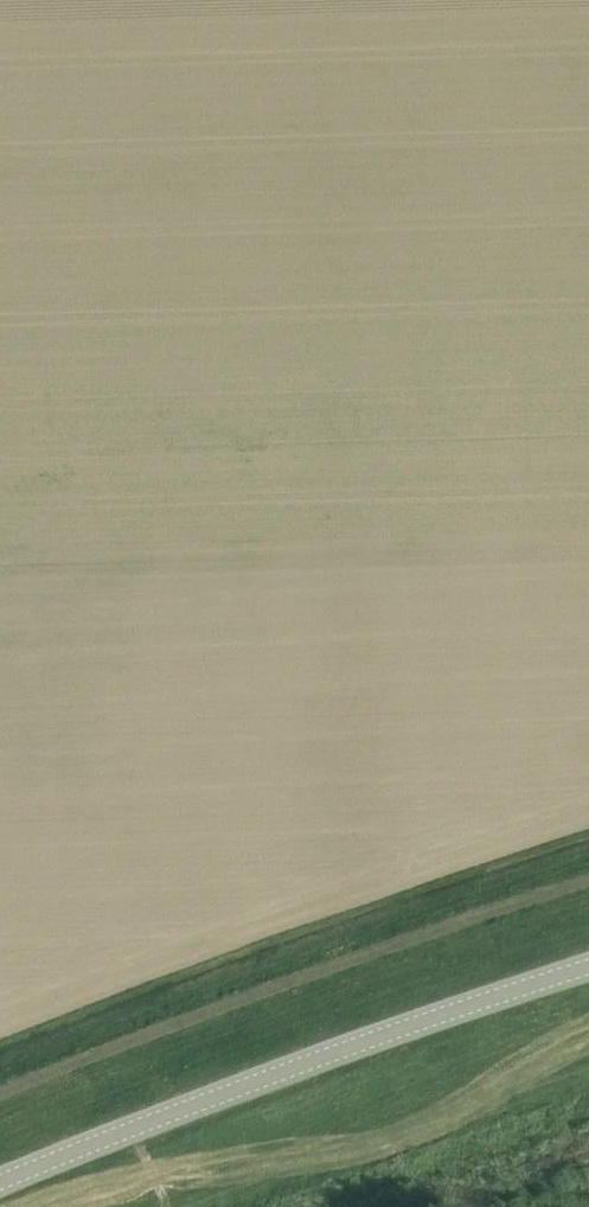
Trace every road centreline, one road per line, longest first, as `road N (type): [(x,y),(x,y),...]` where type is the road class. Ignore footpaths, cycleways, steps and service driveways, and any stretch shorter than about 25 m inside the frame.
road 1 (unclassified): [(0,1179),(485,998),(588,968)]

